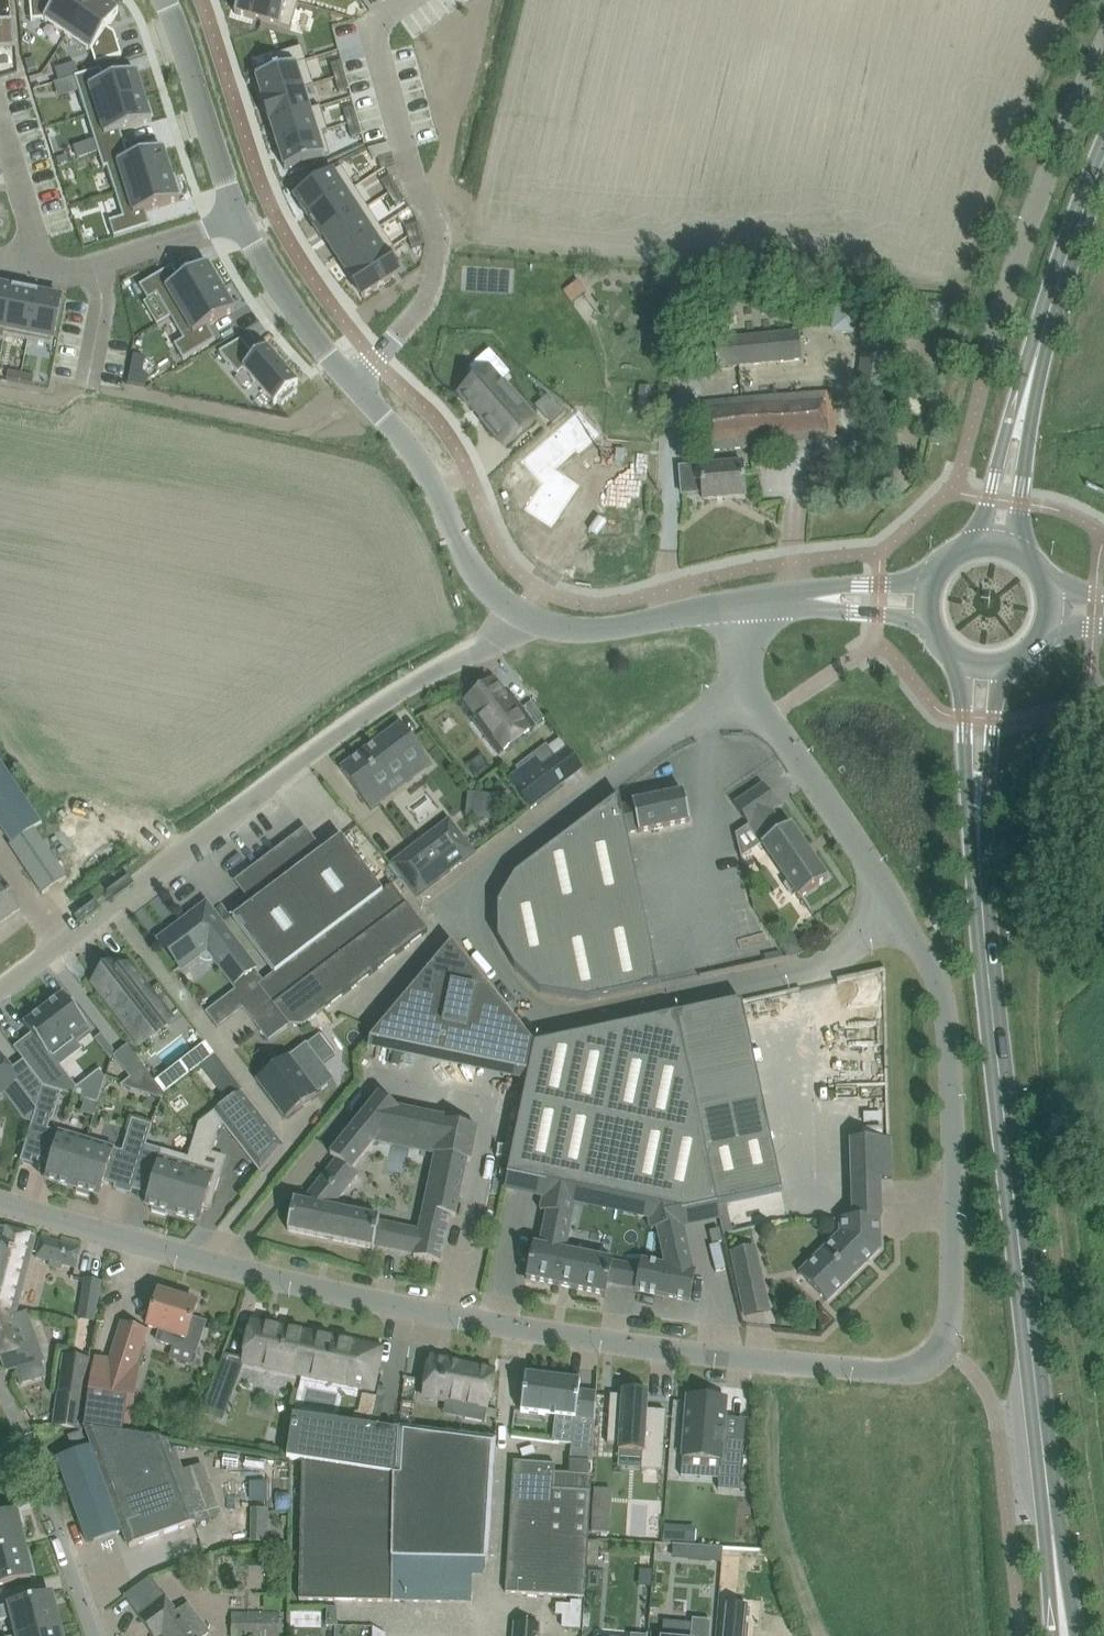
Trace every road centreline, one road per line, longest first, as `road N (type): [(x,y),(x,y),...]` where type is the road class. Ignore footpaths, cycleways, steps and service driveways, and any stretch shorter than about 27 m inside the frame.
road 1 (residential): [(944,1351),(927,1366),(896,1372),(603,1341),(312,1289),(0,1197)]
road 2 (unclassified): [(749,680),(452,905),(540,1024),(827,965),(893,910)]
road 3 (secondary): [(1062,1584),(997,1034),(981,798)]
road 4 (unclassified): [(0,992),(342,730),(502,636),(524,610)]
road 5 (tertiary): [(524,610),(467,553),(397,434),(318,344),(242,222)]
road 6 (residential): [(944,1351),(953,1318),(949,1024),(939,983),(893,910)]
road 7 (unclassified): [(971,437),(1014,264),(1053,152),(1103,54)]
road 8 (residential): [(893,910),(749,680)]
road 9 (unclassified): [(94,1635),(0,1386)]
road 10 (secondary): [(1023,413),(1063,266),(1103,160)]
road 11 (residential): [(0,258),(98,266),(242,222)]
road 12 (tertiary): [(242,222),(167,0)]
road 13 (tertiary): [(524,610),(590,628),(745,607)]
road 14 (secondary): [(1023,413),(997,470),(981,547)]
road 15 (secondary): [(962,660),(981,798)]
road 16 (secondary): [(1015,551),(1023,413)]
road 17 (secondary): [(981,798),(998,667)]
road 18 (tertiary): [(936,581),(843,588),(809,600)]
road 19 (tertiary): [(809,600),(932,620)]

